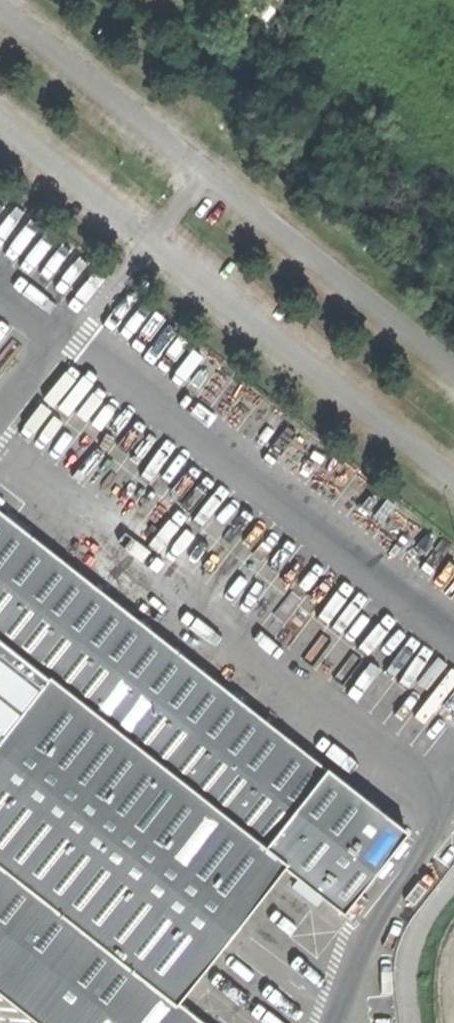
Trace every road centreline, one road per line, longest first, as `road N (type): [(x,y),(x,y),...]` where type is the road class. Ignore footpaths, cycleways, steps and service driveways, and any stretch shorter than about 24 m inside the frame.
road 1 (track): [(412,1022),(415,942),(453,886)]

